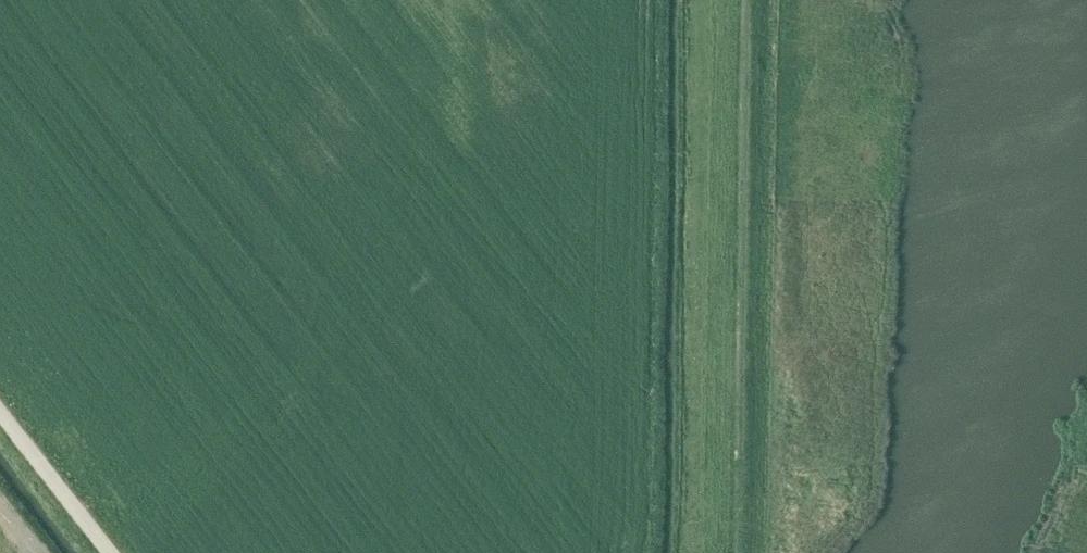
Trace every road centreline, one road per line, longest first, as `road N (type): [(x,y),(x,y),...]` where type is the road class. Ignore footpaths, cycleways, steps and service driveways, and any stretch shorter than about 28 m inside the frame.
road 1 (unclassified): [(108,552),(0,413)]

